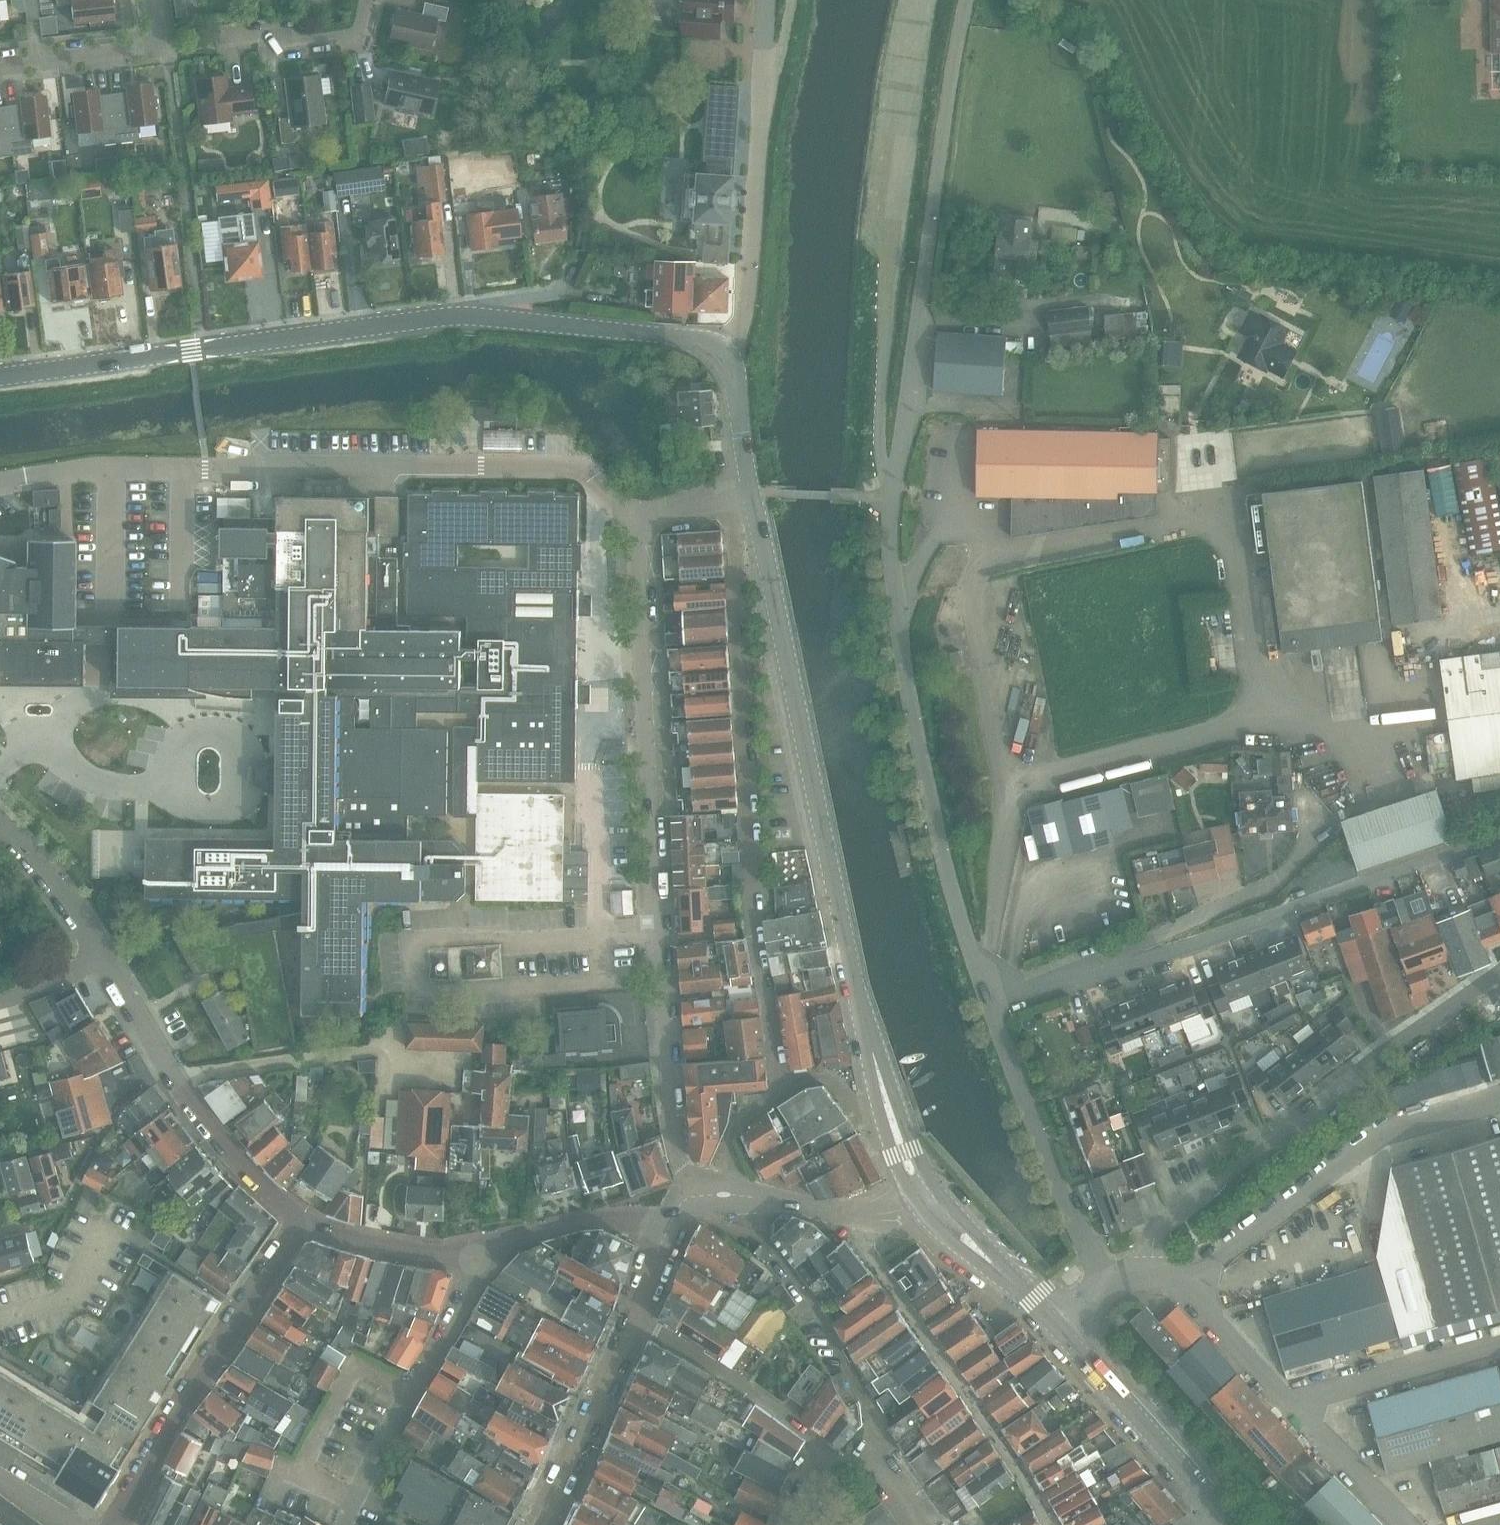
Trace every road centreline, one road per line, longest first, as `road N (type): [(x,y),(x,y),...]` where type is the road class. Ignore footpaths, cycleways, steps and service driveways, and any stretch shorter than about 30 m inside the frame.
road 1 (unclassified): [(990,1006),(942,851),(904,671),(891,538),(966,0)]
road 2 (secondary): [(0,375),(445,318),(666,334),(721,355)]
road 3 (secondary): [(924,1195),(902,1151),(855,987),(753,495)]
road 4 (unclassified): [(644,523),(636,545),(655,931),(672,1128),(694,1196)]
road 5 (residential): [(990,1006),(1190,946),(1499,835)]
road 6 (residential): [(1151,1273),(1152,1244),(1167,1223),(1499,971)]
road 7 (unclassified): [(1178,1282),(1386,1131),(1499,1098)]
road 8 (residential): [(1052,1524),(848,1214)]
road 9 (unclassified): [(721,355),(745,314),(766,0)]
road 10 (residential): [(116,1524),(179,1406),(302,1220)]
road 11 (residential): [(302,1220),(216,1133),(100,954)]
road 12 (residential): [(666,1232),(539,1524)]
road 13 (residential): [(1107,1285),(990,1006)]
road 14 (residential): [(346,1524),(461,1301),(474,1254)]
road 15 (secondary): [(1234,1524),(1059,1330)]
road 16 (unclassified): [(1297,1413),(1326,1391),(1499,1339)]
road 17 (residential): [(474,1254),(590,1220),(666,1232)]
road 18 (residential): [(0,66),(150,46),(154,0)]
road 19 (secondary): [(1059,1330),(924,1195)]
road 20 (unclassified): [(1297,1413),(1178,1282)]
road 21 (residential): [(302,1220),(396,1248),(474,1254)]
road 22 (residential): [(100,954),(0,825)]
road 23 (residential): [(848,1214),(765,1197),(694,1196)]
road 24 (unclassified): [(1406,1524),(1297,1413)]
road 25 (secondary): [(753,495),(735,386),(721,355)]
road 26 (residential): [(927,1524),(883,1469),(827,1458)]

